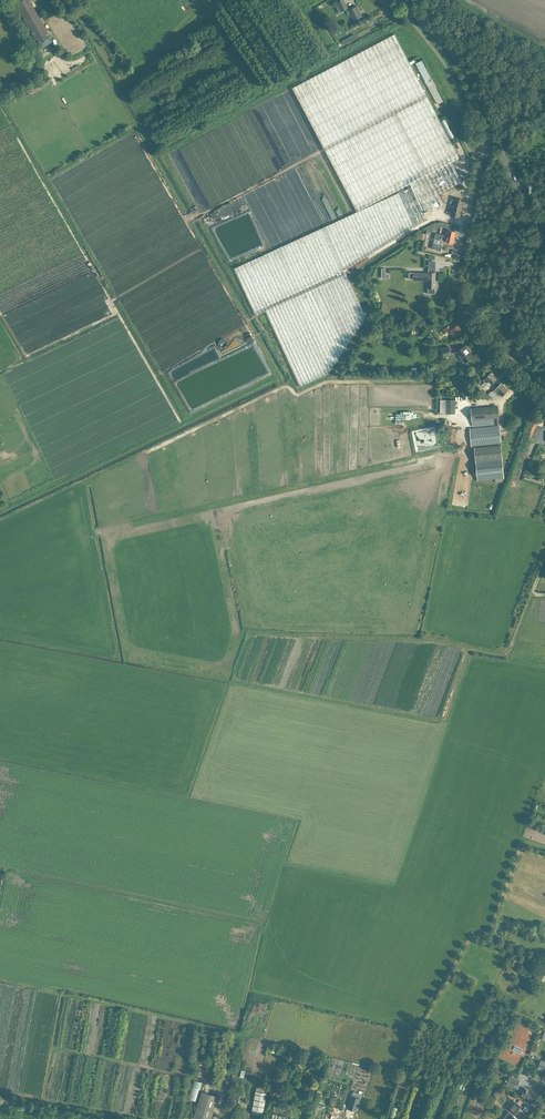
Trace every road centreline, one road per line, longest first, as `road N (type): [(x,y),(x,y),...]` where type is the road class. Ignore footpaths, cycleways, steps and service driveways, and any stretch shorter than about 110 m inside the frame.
road 1 (unclassified): [(460,313),(454,266),(490,129)]
road 2 (tertiary): [(490,129),(458,60),(398,0)]
road 3 (tertiary): [(544,249),(490,129)]
road 4 (residential): [(544,408),(460,313)]

